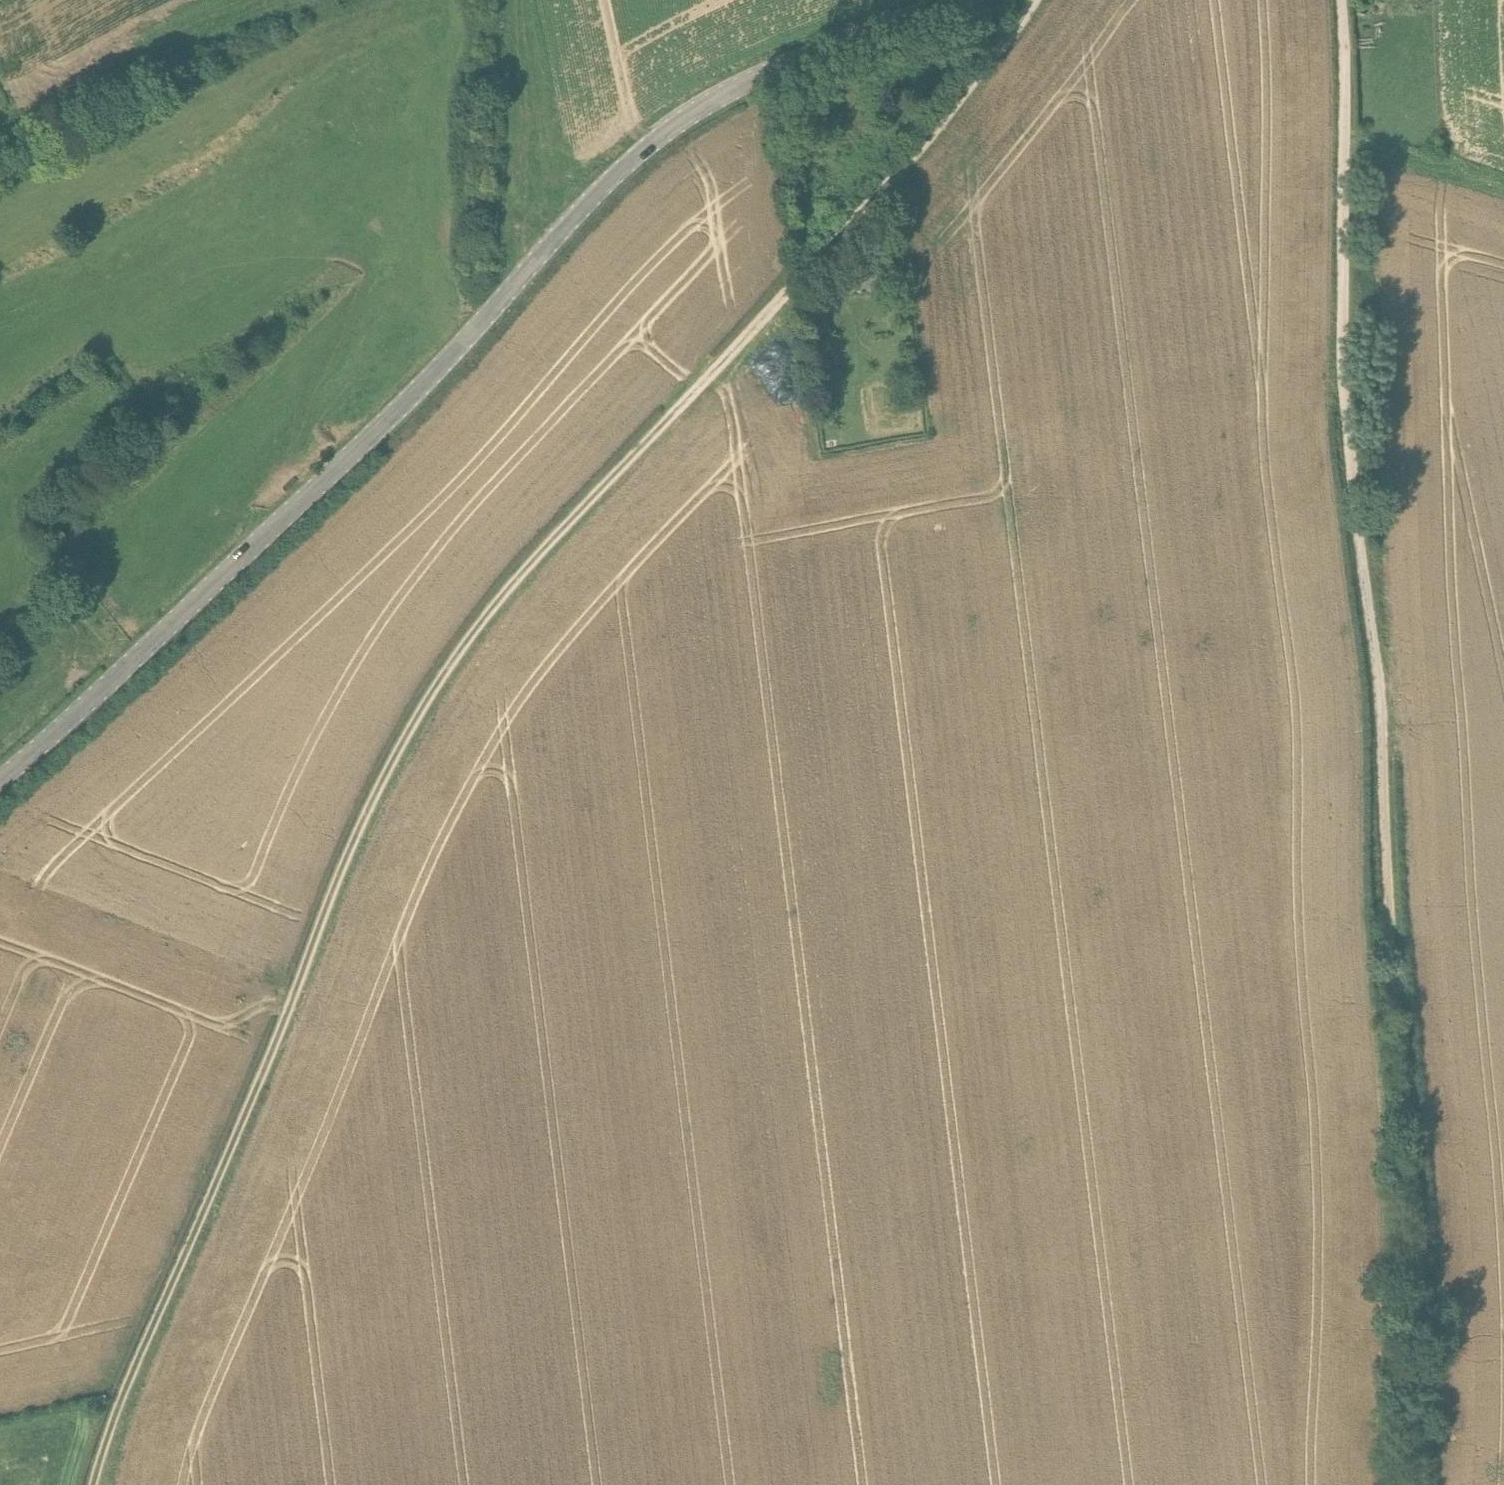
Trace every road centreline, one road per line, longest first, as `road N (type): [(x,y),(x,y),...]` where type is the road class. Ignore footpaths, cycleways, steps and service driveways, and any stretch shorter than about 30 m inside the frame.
road 1 (track): [(93,1484),(117,1406),(327,897),(442,668),(623,462),(804,277),(955,104),(1027,0)]
road 2 (track): [(1406,1484),(1408,1190),(1377,687),(1346,377),(1343,0)]
road 3 (tertiary): [(0,773),(395,410),(661,130),(762,71),(945,0)]

